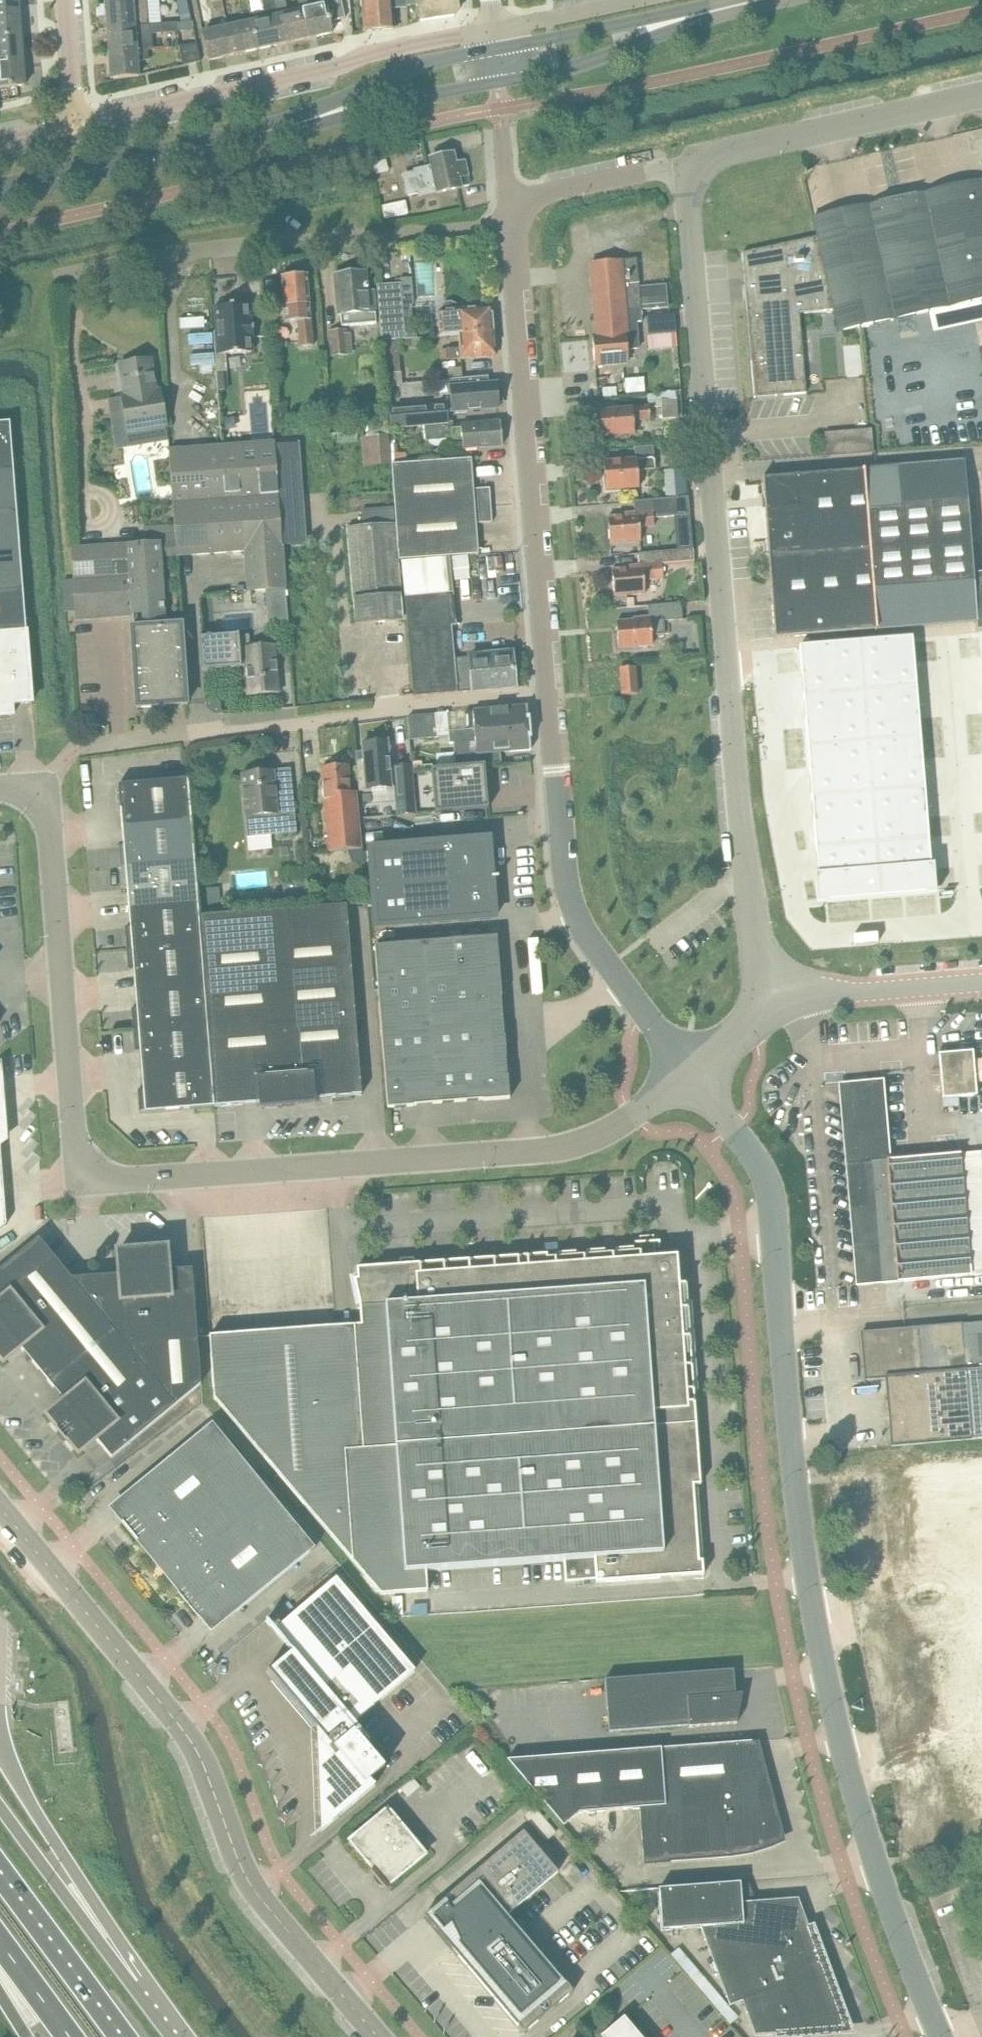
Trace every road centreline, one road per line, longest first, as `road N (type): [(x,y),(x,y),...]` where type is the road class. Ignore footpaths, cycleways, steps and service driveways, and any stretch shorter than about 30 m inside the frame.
road 1 (unclassified): [(942,2036),(864,1819),(829,1691),(796,1498),(766,1177),(689,1070)]
road 2 (unclassified): [(689,1070),(611,1130),(553,1148),(127,1178),(92,1171),(73,1127),(41,795)]
road 3 (unclassified): [(775,987),(754,923),(736,773),(686,163)]
road 4 (tertiary): [(379,2036),(246,1877),(200,1755),(175,1720),(0,1507)]
road 5 (unclassified): [(41,795),(75,749),(550,692)]
road 6 (residential): [(550,692),(512,226)]
road 7 (residential): [(56,278),(232,247),(512,226)]
road 8 (residential): [(494,29),(74,124)]
road 9 (unclassified): [(689,1070),(577,914),(563,852),(550,692)]
road 10 (tertiary): [(0,192),(296,124)]
road 11 (unclassified): [(686,163),(981,96)]
road 12 (trunk): [(176,2036),(0,1801)]
road 13 (tertiary): [(500,80),(554,71),(716,9)]
road 14 (tertiary): [(716,9),(497,49)]
road 15 (tertiary): [(497,49),(410,70),(296,124)]
road 16 (tertiary): [(296,124),(500,80)]
road 17 (unclassified): [(775,987),(838,993),(981,982)]
road 18 (trunk): [(120,2036),(0,1869)]
road 19 (unclassified): [(509,201),(686,163)]
road 20 (residential): [(634,0),(494,29)]
road 21 (residential): [(74,124),(65,0)]
road 22 (unclassified): [(689,1070),(744,1029),(775,987)]

